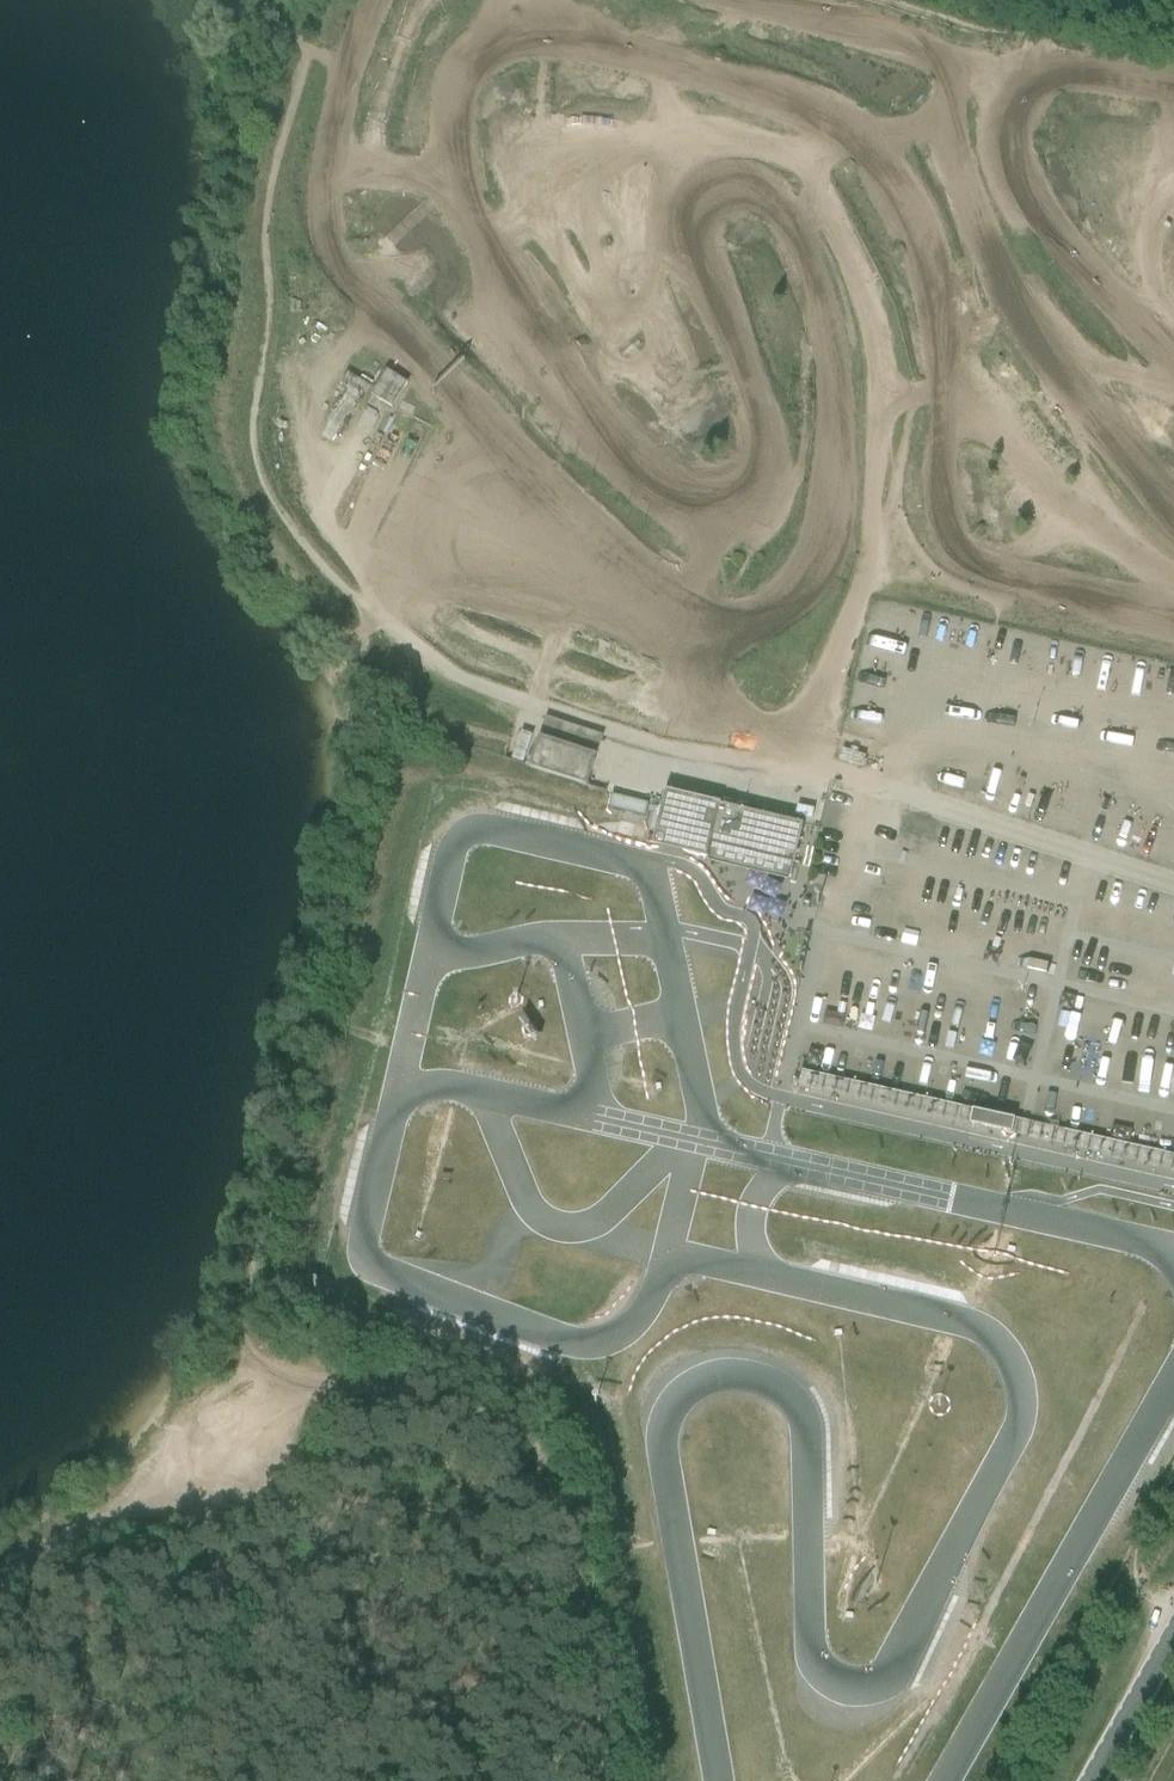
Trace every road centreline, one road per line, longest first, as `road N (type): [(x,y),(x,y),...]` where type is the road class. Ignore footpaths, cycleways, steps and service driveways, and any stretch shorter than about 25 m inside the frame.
road 1 (tertiary): [(1095,1780),(1173,1641)]

